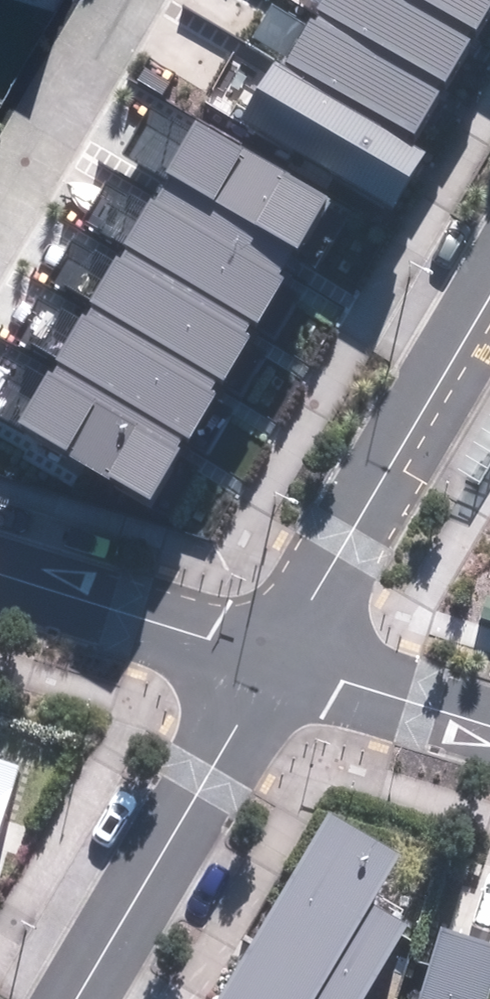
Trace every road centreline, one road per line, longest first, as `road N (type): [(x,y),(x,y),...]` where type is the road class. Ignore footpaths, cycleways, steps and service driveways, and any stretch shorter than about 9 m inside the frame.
road 1 (residential): [(275,650),(489,289)]
road 2 (residential): [(67,998),(275,650)]
road 3 (residential): [(275,650),(0,566)]
road 4 (residential): [(0,205),(121,0)]
road 5 (residential): [(489,721),(275,650)]

